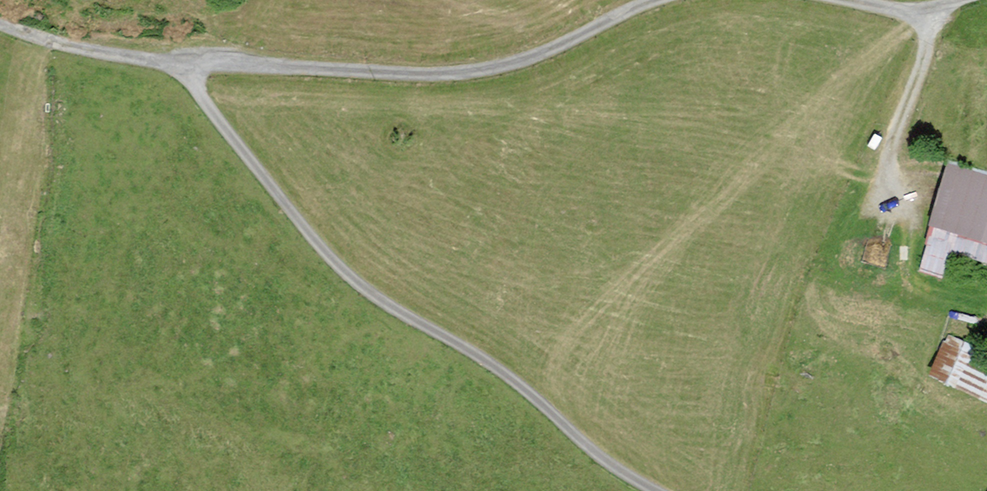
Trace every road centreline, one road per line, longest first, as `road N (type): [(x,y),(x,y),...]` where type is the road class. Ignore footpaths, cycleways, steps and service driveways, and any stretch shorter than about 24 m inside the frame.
road 1 (unclassified): [(183,67),(334,261),(653,490)]
road 2 (unclassified): [(649,0),(498,67),(432,74),(183,67)]
road 3 (unclassified): [(183,67),(53,43),(0,24)]

